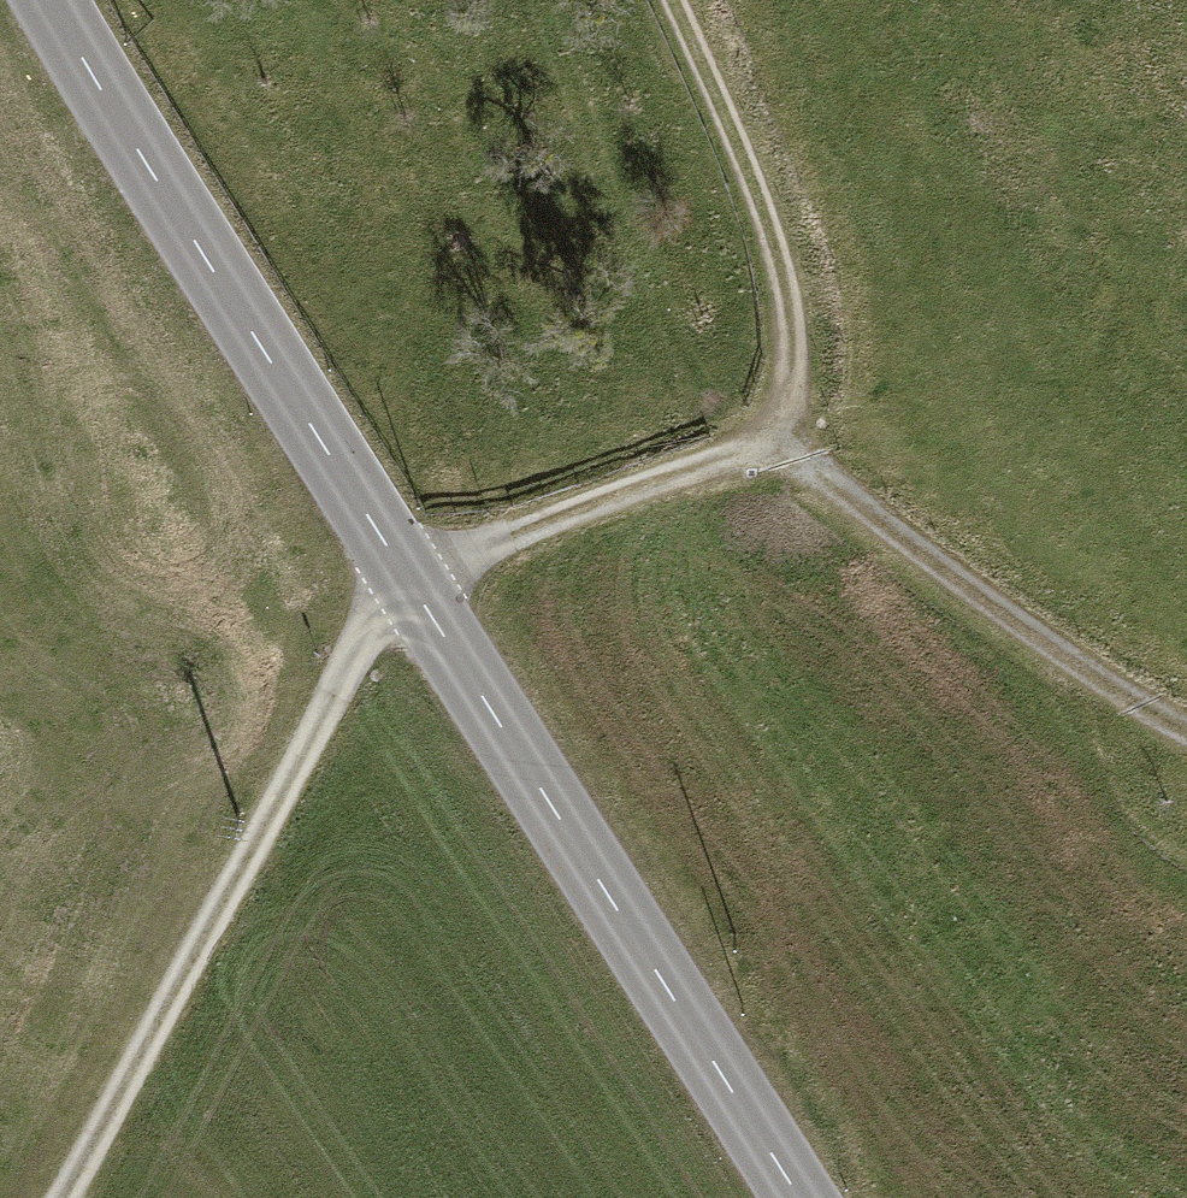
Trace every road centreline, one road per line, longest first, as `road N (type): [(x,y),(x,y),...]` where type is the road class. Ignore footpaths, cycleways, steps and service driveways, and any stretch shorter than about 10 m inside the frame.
road 1 (tertiary): [(42,0),(78,75),(411,570),(803,1197)]
road 2 (track): [(411,570),(717,460),(779,453),(1141,709),(1186,730)]
road 3 (track): [(411,570),(54,1197)]
road 4 (track): [(779,453),(790,373),(785,270),(674,0)]

